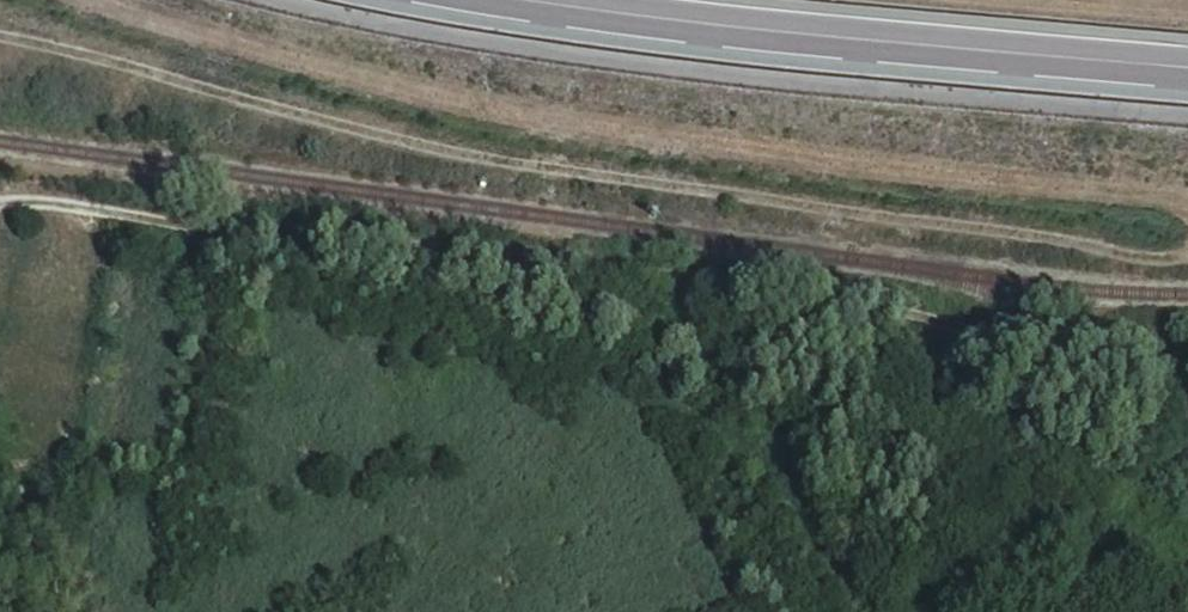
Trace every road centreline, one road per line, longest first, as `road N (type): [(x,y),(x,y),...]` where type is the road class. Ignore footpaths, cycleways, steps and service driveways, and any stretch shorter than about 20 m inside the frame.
road 1 (track): [(1187,254),(1141,254),(494,158),(0,38)]
road 2 (track): [(1187,358),(1066,353),(876,306),(700,280),(78,210),(0,209)]
road 3 (tertiary): [(524,0),(1187,67)]

